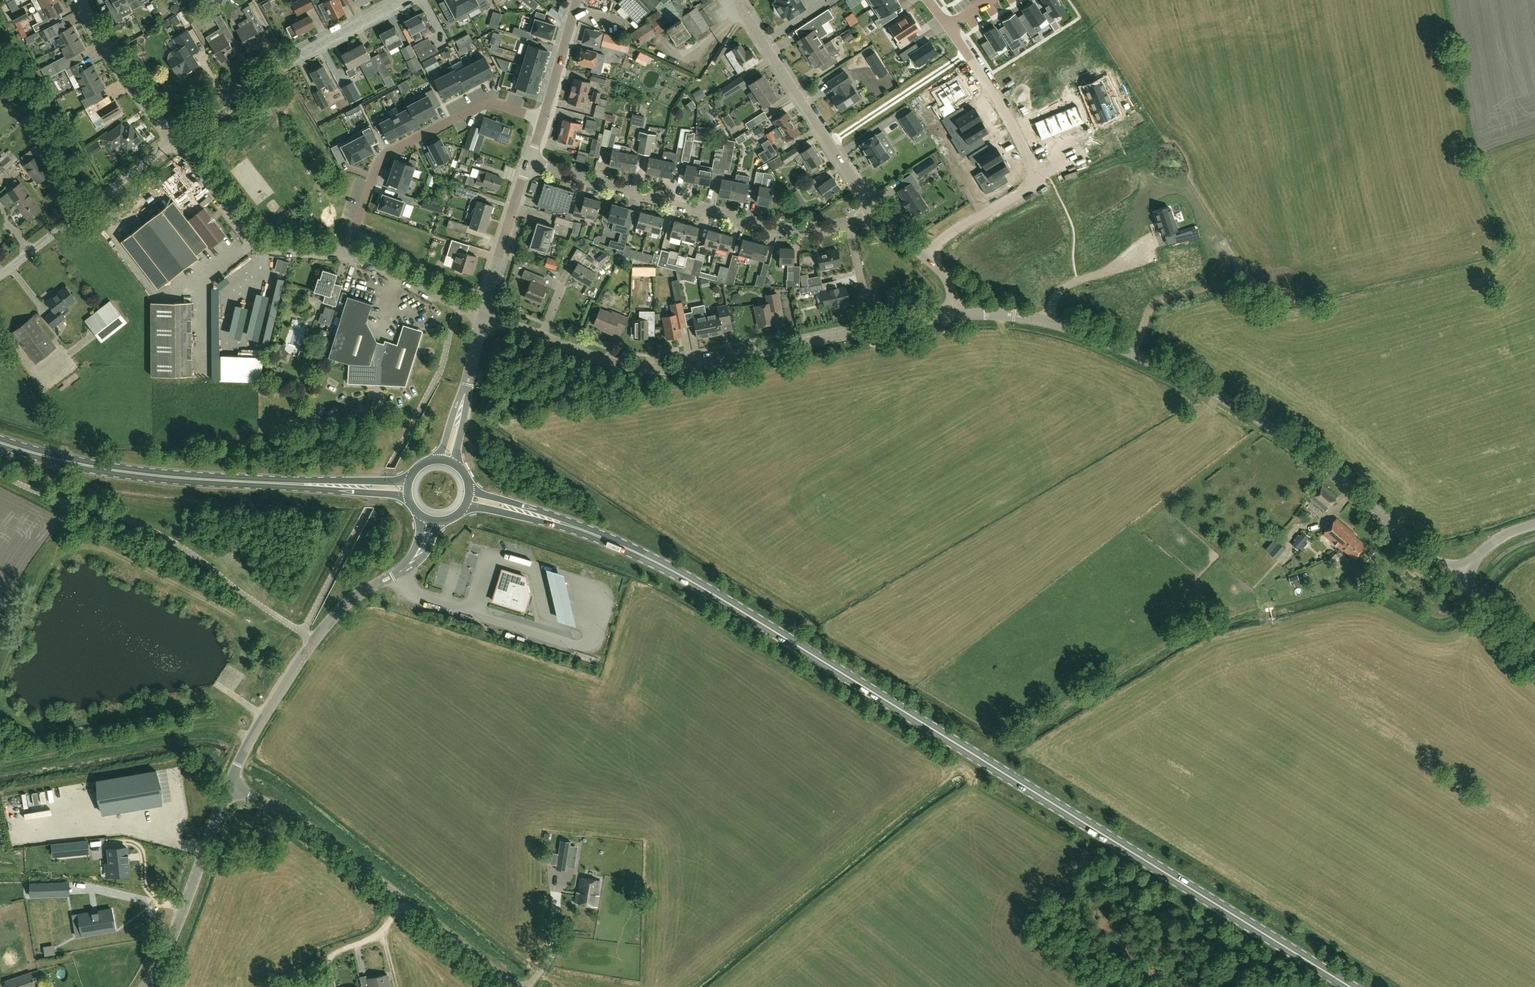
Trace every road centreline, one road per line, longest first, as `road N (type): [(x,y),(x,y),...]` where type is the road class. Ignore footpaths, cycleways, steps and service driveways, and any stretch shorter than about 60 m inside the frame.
road 1 (primary): [(1351,986),(699,585),(562,523)]
road 2 (unclassified): [(1456,580),(1309,458),(1197,385),(1074,330),(956,315)]
road 3 (residential): [(483,317),(653,371),(956,315)]
road 4 (residential): [(877,216),(852,226),(771,229),(530,163)]
road 5 (unclassified): [(514,986),(279,811),(228,788)]
road 6 (primary): [(304,484),(123,471),(0,442)]
road 7 (tertiary): [(228,788),(251,736),(329,623),(415,559)]
road 8 (residential): [(955,36),(1027,156),(1034,181),(923,256)]
road 9 (residential): [(543,118),(492,104),(390,154),(371,174),(347,251)]
road 10 (residential): [(177,144),(284,61),(404,0)]
road 11 (unclassified): [(877,216),(737,0)]
road 12 (residential): [(0,270),(177,144)]
road 13 (residential): [(347,251),(264,244),(177,144)]
road 14 (tertiary): [(146,986),(181,928),(228,788)]
road 15 (residential): [(177,144),(79,0)]
road 16 (tertiary): [(483,317),(530,163)]
road 17 (residential): [(483,317),(347,251)]
road 18 (tertiary): [(543,118),(577,0)]

